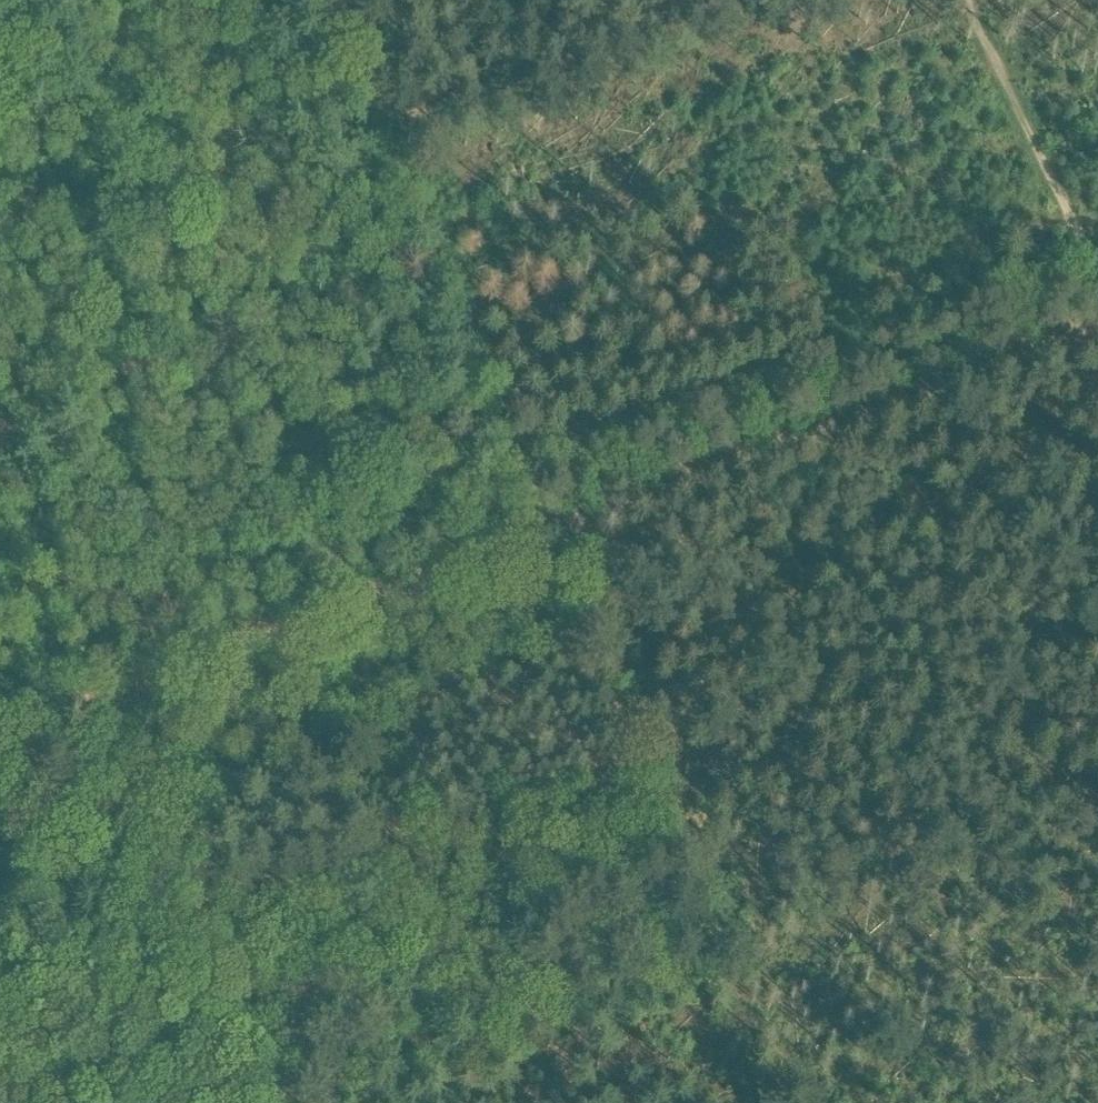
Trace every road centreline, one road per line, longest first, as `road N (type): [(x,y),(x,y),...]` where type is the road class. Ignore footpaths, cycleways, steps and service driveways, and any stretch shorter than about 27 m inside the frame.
road 1 (track): [(787,1102),(531,477),(532,428),(334,0)]
road 2 (track): [(0,739),(129,689),(301,1102)]

